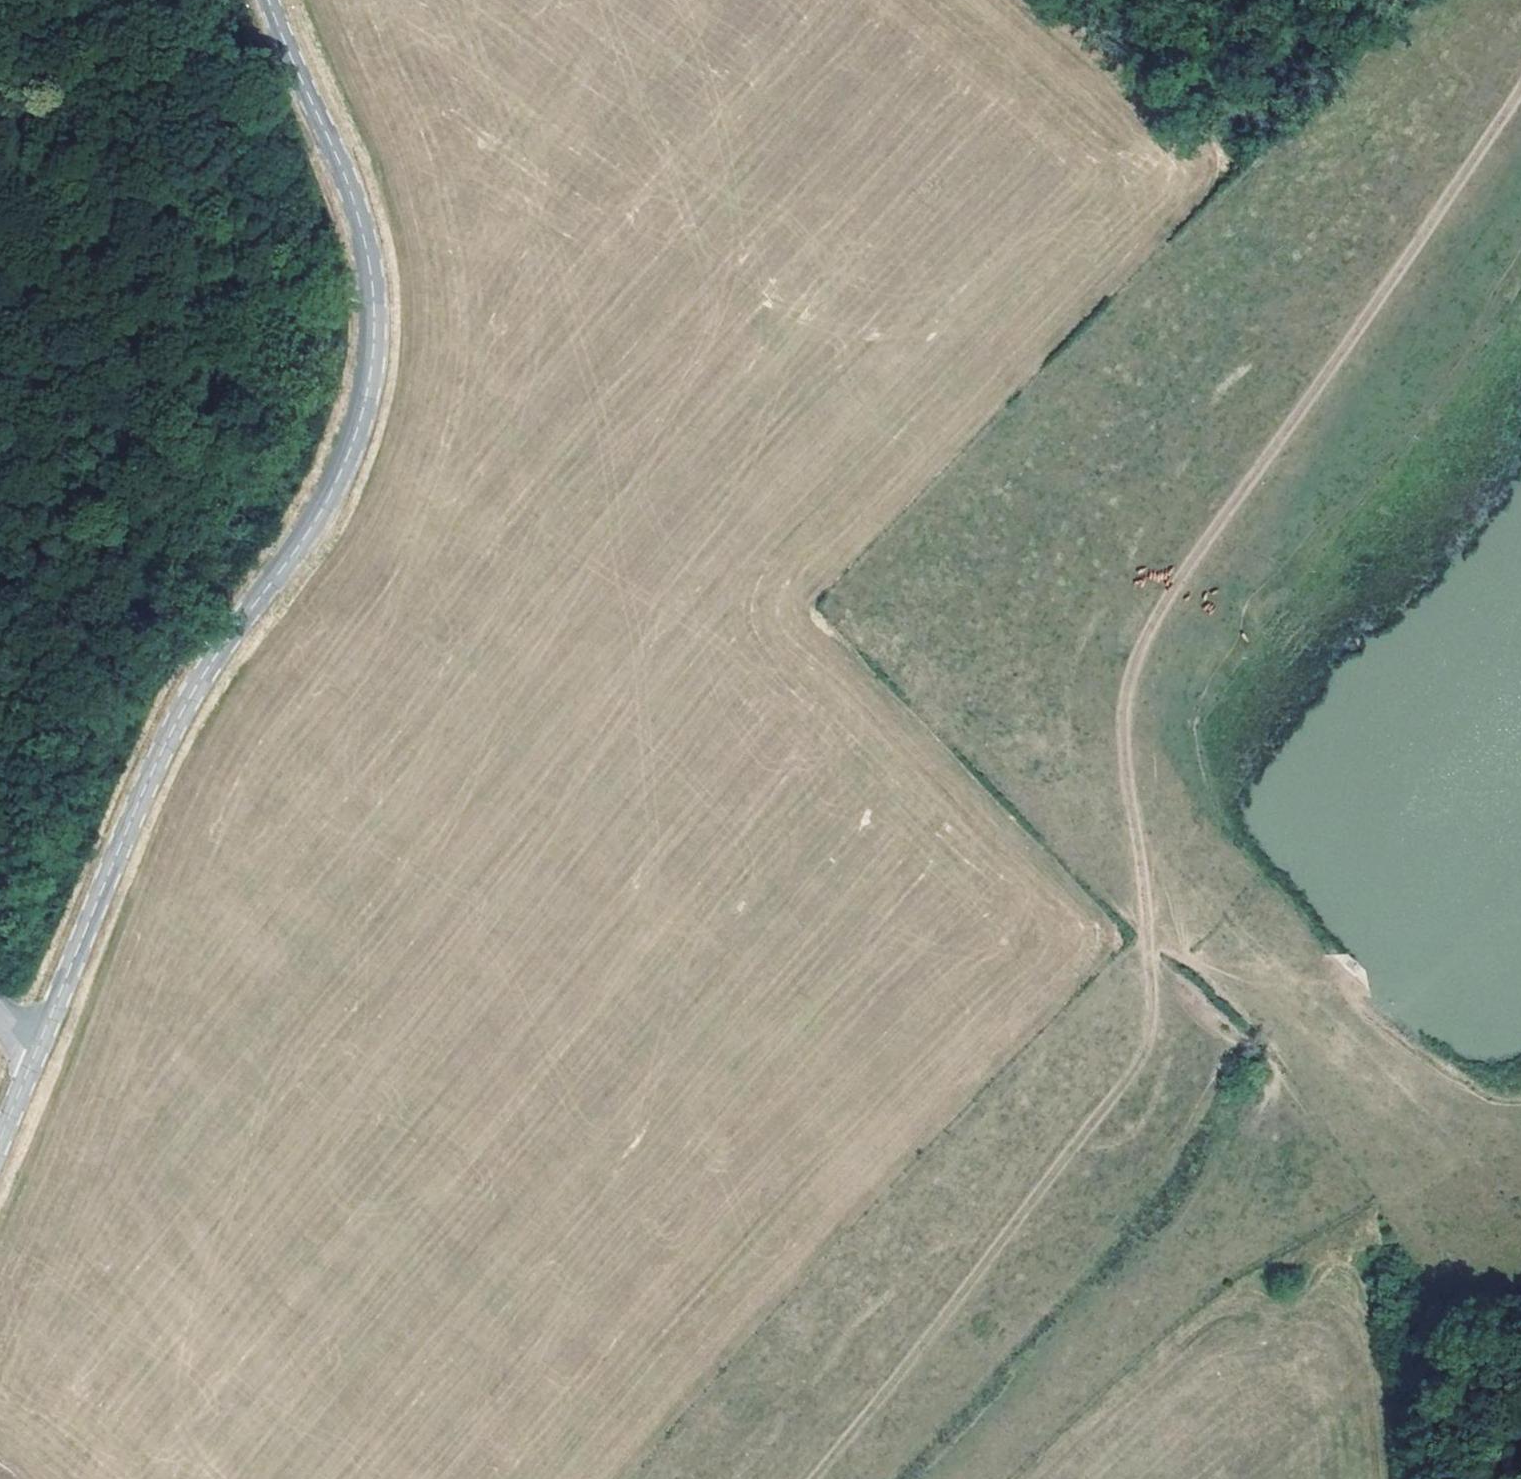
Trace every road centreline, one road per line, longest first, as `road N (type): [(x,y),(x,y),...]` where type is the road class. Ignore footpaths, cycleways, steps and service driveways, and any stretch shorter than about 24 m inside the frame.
road 1 (unclassified): [(0,1138),(166,743),(202,679),(320,514),(366,405),(377,290),(364,235),(267,0)]

